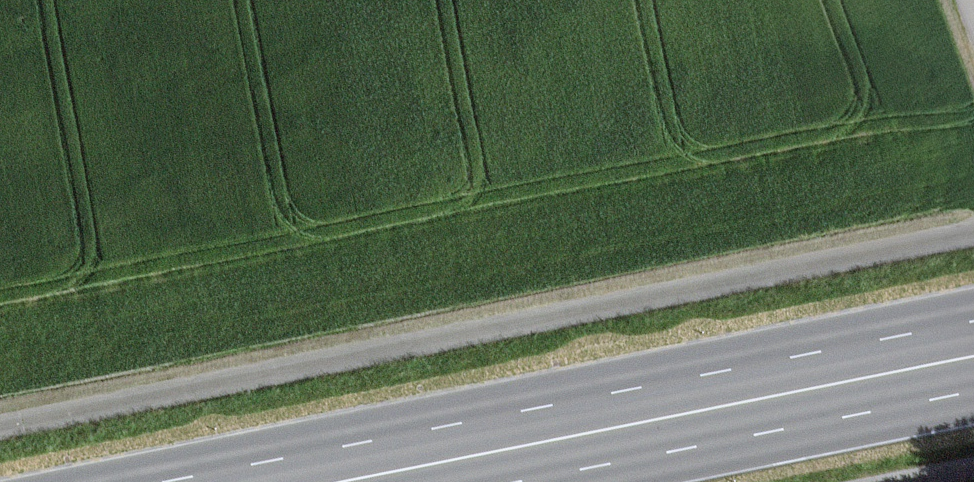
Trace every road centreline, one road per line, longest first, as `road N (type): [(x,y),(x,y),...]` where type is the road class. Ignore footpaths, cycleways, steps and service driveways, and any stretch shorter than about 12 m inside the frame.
road 1 (track): [(973,230),(0,426)]
road 2 (primary): [(973,354),(333,481)]

